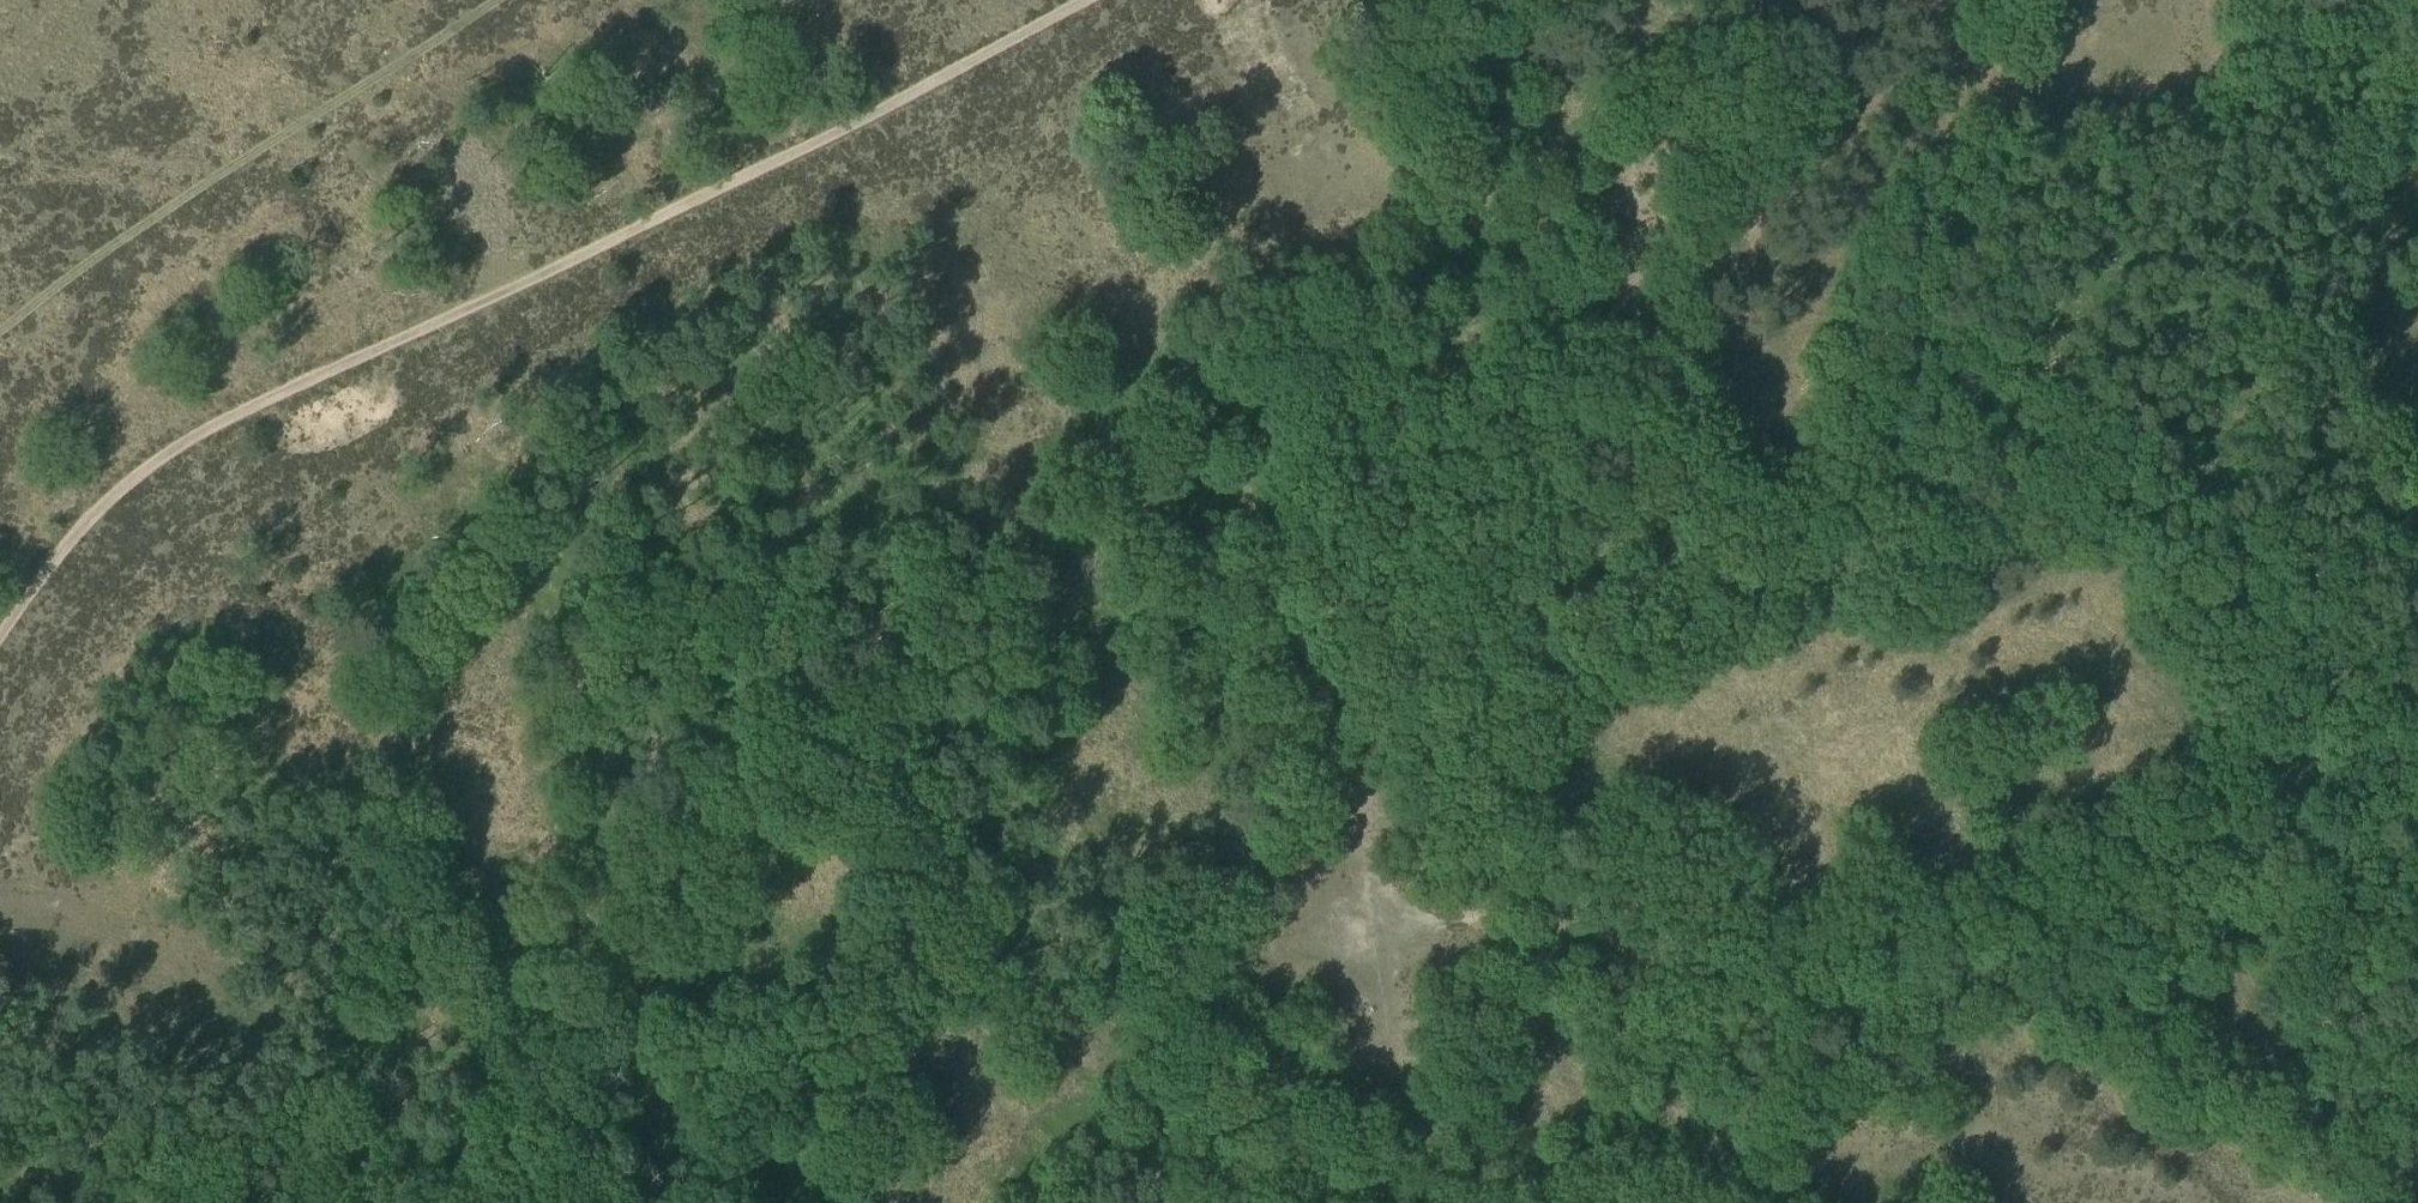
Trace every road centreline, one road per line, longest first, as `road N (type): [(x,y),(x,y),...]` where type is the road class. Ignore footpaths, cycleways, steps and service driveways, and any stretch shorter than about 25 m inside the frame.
road 1 (track): [(0,632),(123,479),(181,440),(610,247),(1093,0)]
road 2 (track): [(498,0),(120,235),(0,324)]

